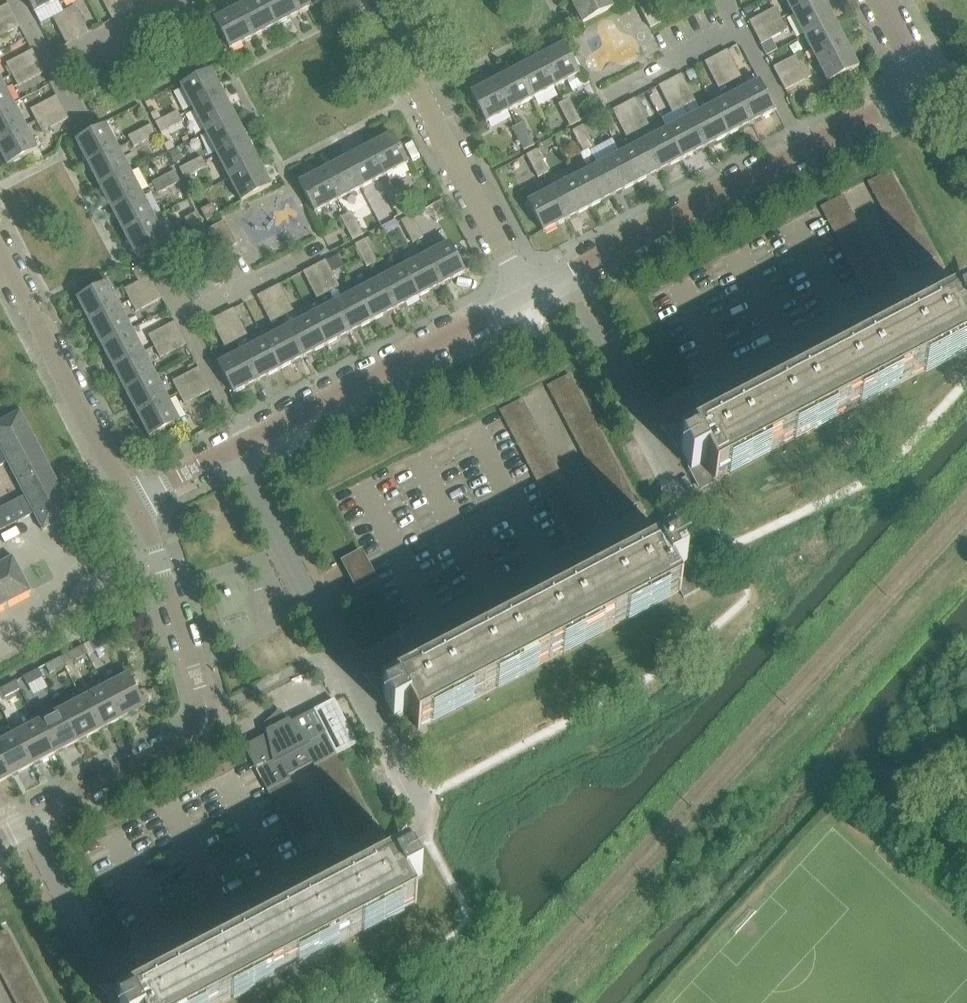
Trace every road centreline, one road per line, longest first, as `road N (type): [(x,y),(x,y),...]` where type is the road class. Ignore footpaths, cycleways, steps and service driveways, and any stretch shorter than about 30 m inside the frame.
road 1 (residential): [(526,295),(925,83),(883,0)]
road 2 (residential): [(134,501),(208,719),(189,743),(0,837)]
road 3 (residential): [(134,501),(526,295)]
road 4 (residential): [(371,0),(526,295)]
road 5 (residential): [(0,254),(134,501)]

